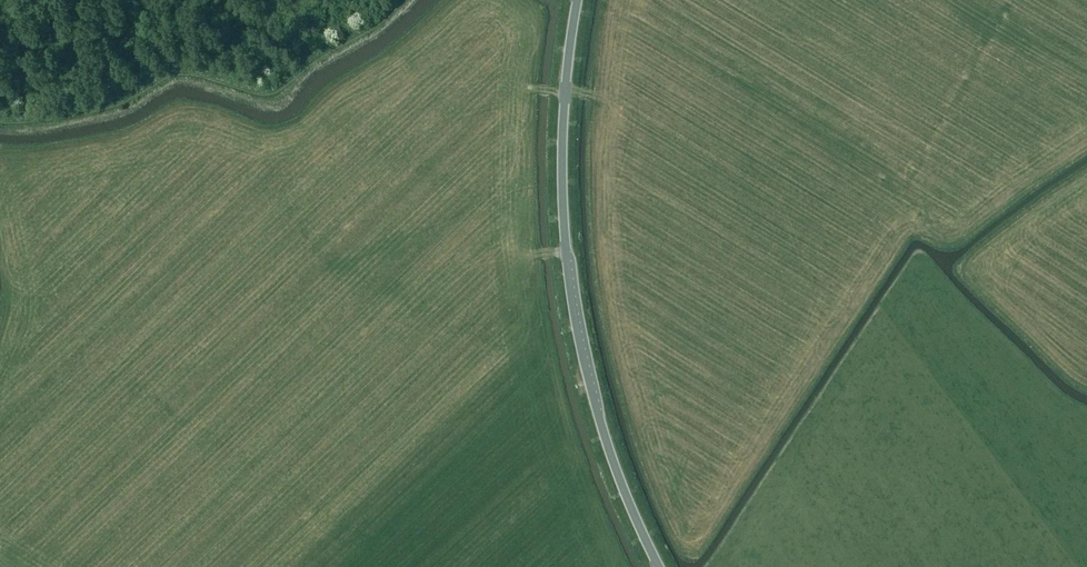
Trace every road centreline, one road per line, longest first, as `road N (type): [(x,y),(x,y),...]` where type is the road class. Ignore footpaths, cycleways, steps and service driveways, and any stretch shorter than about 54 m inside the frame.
road 1 (tertiary): [(659,566),(607,443),(570,289),(563,138),(578,0)]

